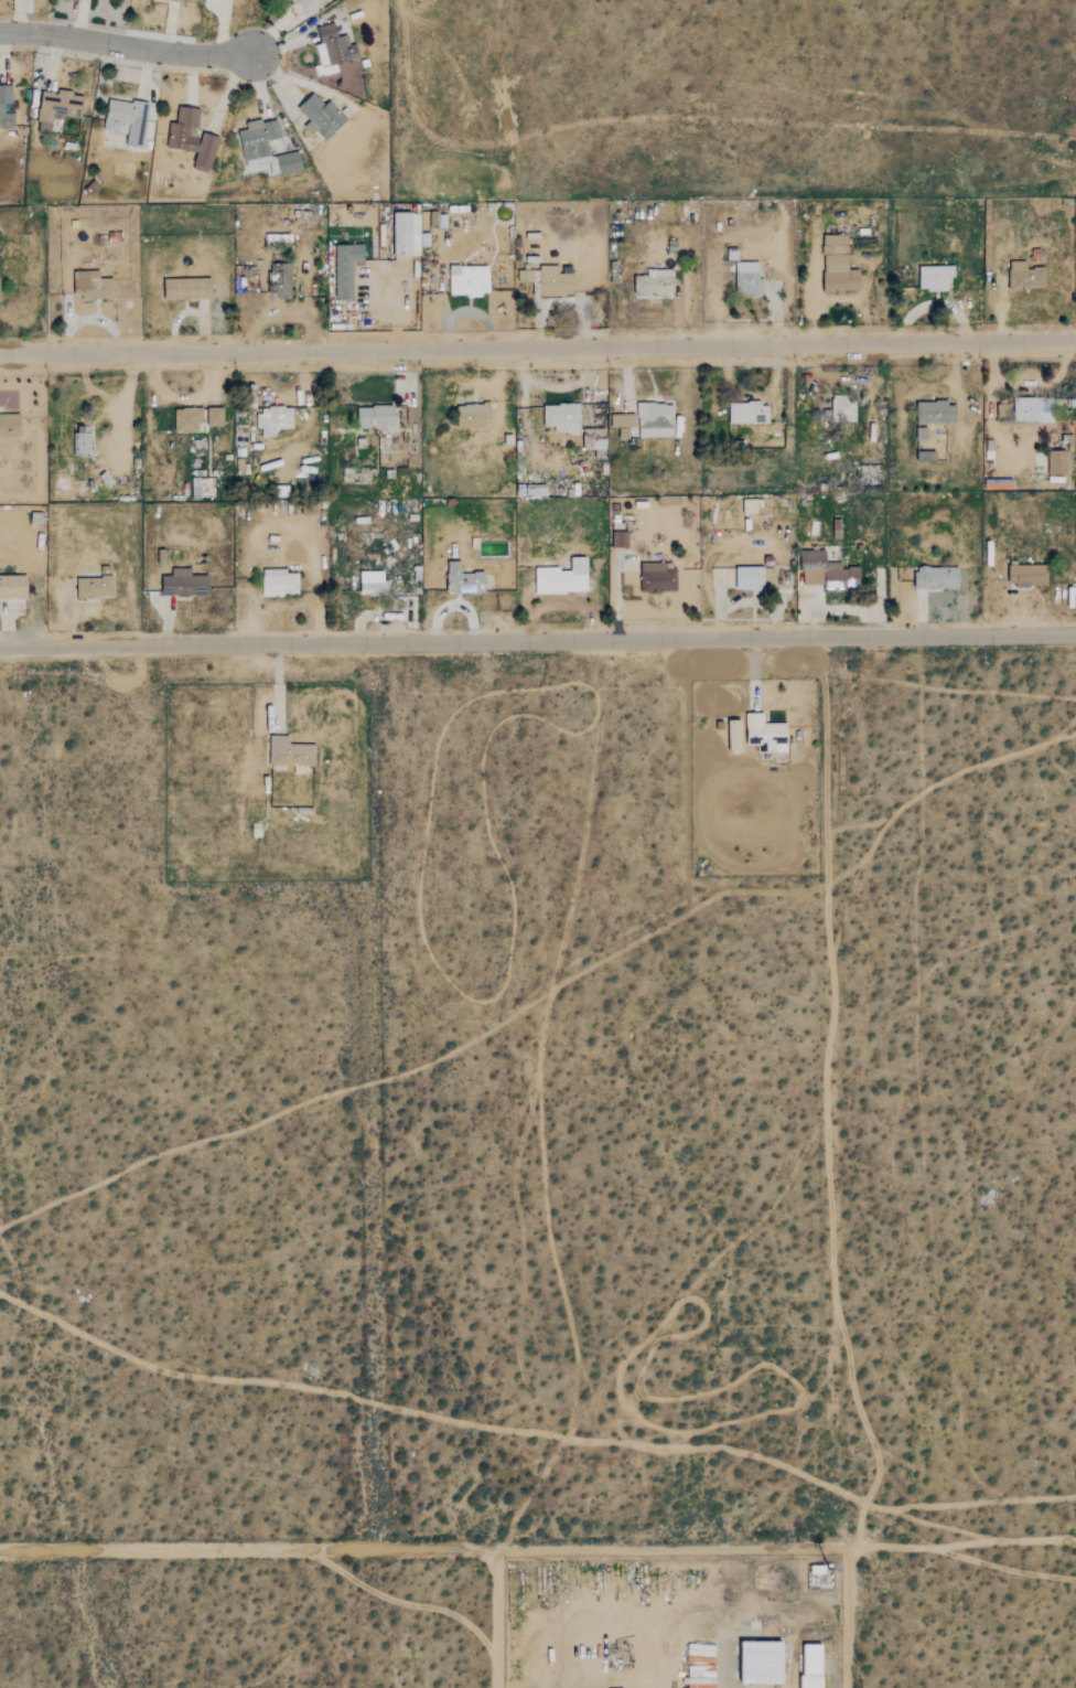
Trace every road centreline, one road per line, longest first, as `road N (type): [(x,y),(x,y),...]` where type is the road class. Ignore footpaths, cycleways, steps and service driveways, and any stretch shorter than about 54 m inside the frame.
road 1 (residential): [(0,648),(1075,634)]
road 2 (residential): [(0,352),(1075,338)]
road 3 (track): [(0,1553),(846,1548),(847,1687)]
road 4 (residential): [(0,33),(249,54)]
road 5 (track): [(1075,1542),(846,1548)]
road 6 (track): [(495,1549),(495,1687)]

